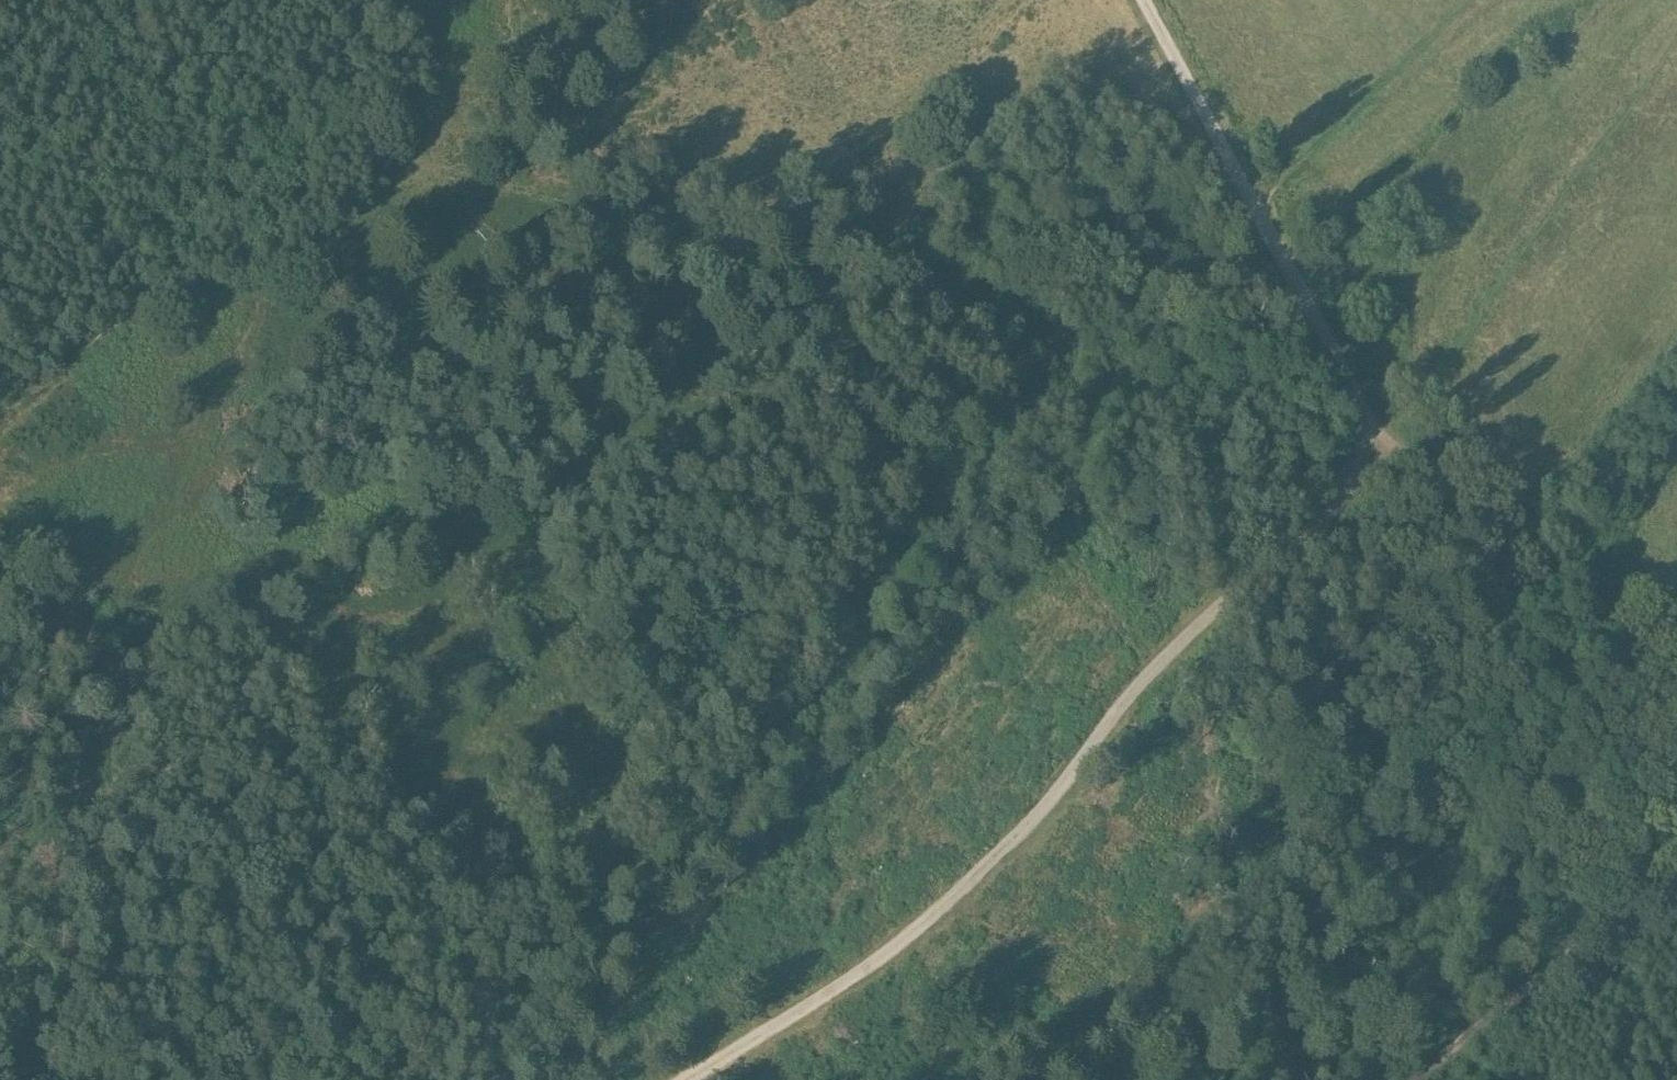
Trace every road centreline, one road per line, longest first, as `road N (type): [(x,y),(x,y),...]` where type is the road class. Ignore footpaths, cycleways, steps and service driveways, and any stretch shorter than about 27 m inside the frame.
road 1 (track): [(692,1079),(963,898),(1144,724),(1251,638),(1335,525),(1389,433)]
road 2 (track): [(1148,0),(1389,433),(1560,560),(1676,669)]
road 3 (track): [(1676,877),(1613,936),(1422,1079)]

